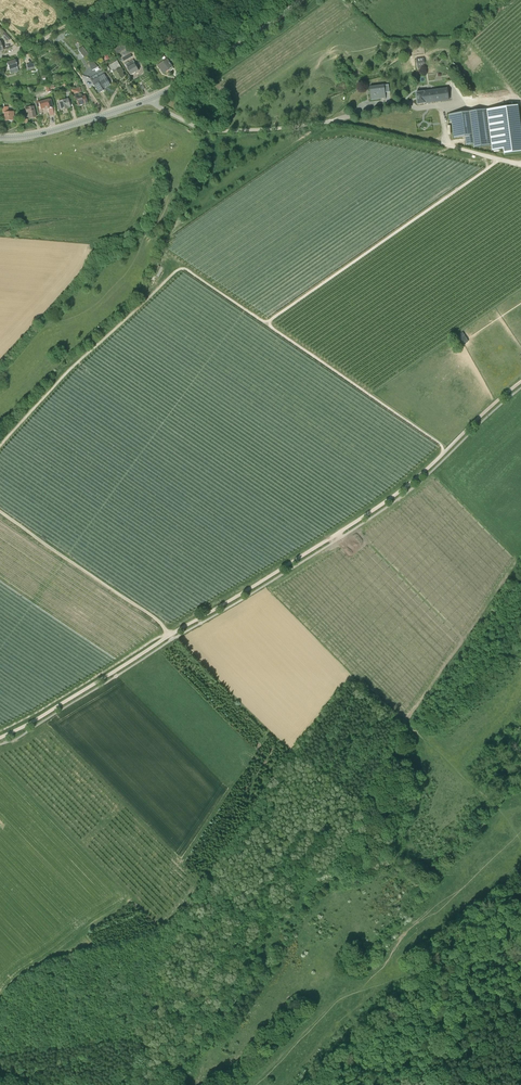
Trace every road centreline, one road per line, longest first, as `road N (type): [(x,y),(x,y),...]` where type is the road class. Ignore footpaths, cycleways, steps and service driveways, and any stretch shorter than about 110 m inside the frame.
road 1 (track): [(0,444),(177,271),(265,318),(503,160)]
road 2 (track): [(520,381),(363,517),(0,737)]
road 3 (track): [(291,755),(184,912),(156,930),(83,950)]
road 4 (track): [(259,318),(438,441),(442,455)]
road 5 (track): [(0,511),(177,637)]
road 6 (unclassified): [(340,123),(209,130),(153,98)]
road 7 (track): [(520,164),(340,123)]
road 8 (tertiary): [(153,98),(302,0)]
road 9 (tertiary): [(0,138),(46,132),(153,98)]

